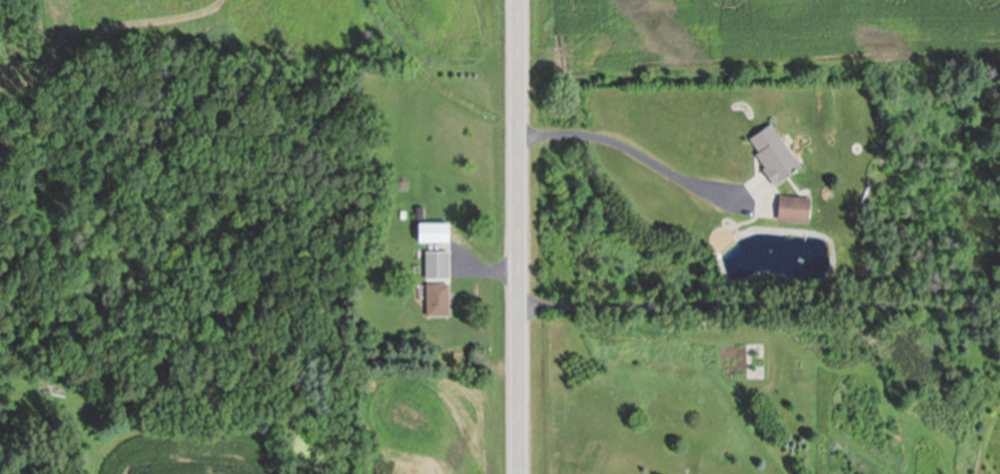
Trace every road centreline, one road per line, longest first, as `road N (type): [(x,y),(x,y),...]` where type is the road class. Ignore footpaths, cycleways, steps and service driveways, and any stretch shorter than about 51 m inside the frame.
road 1 (secondary): [(521,473),(520,0)]

